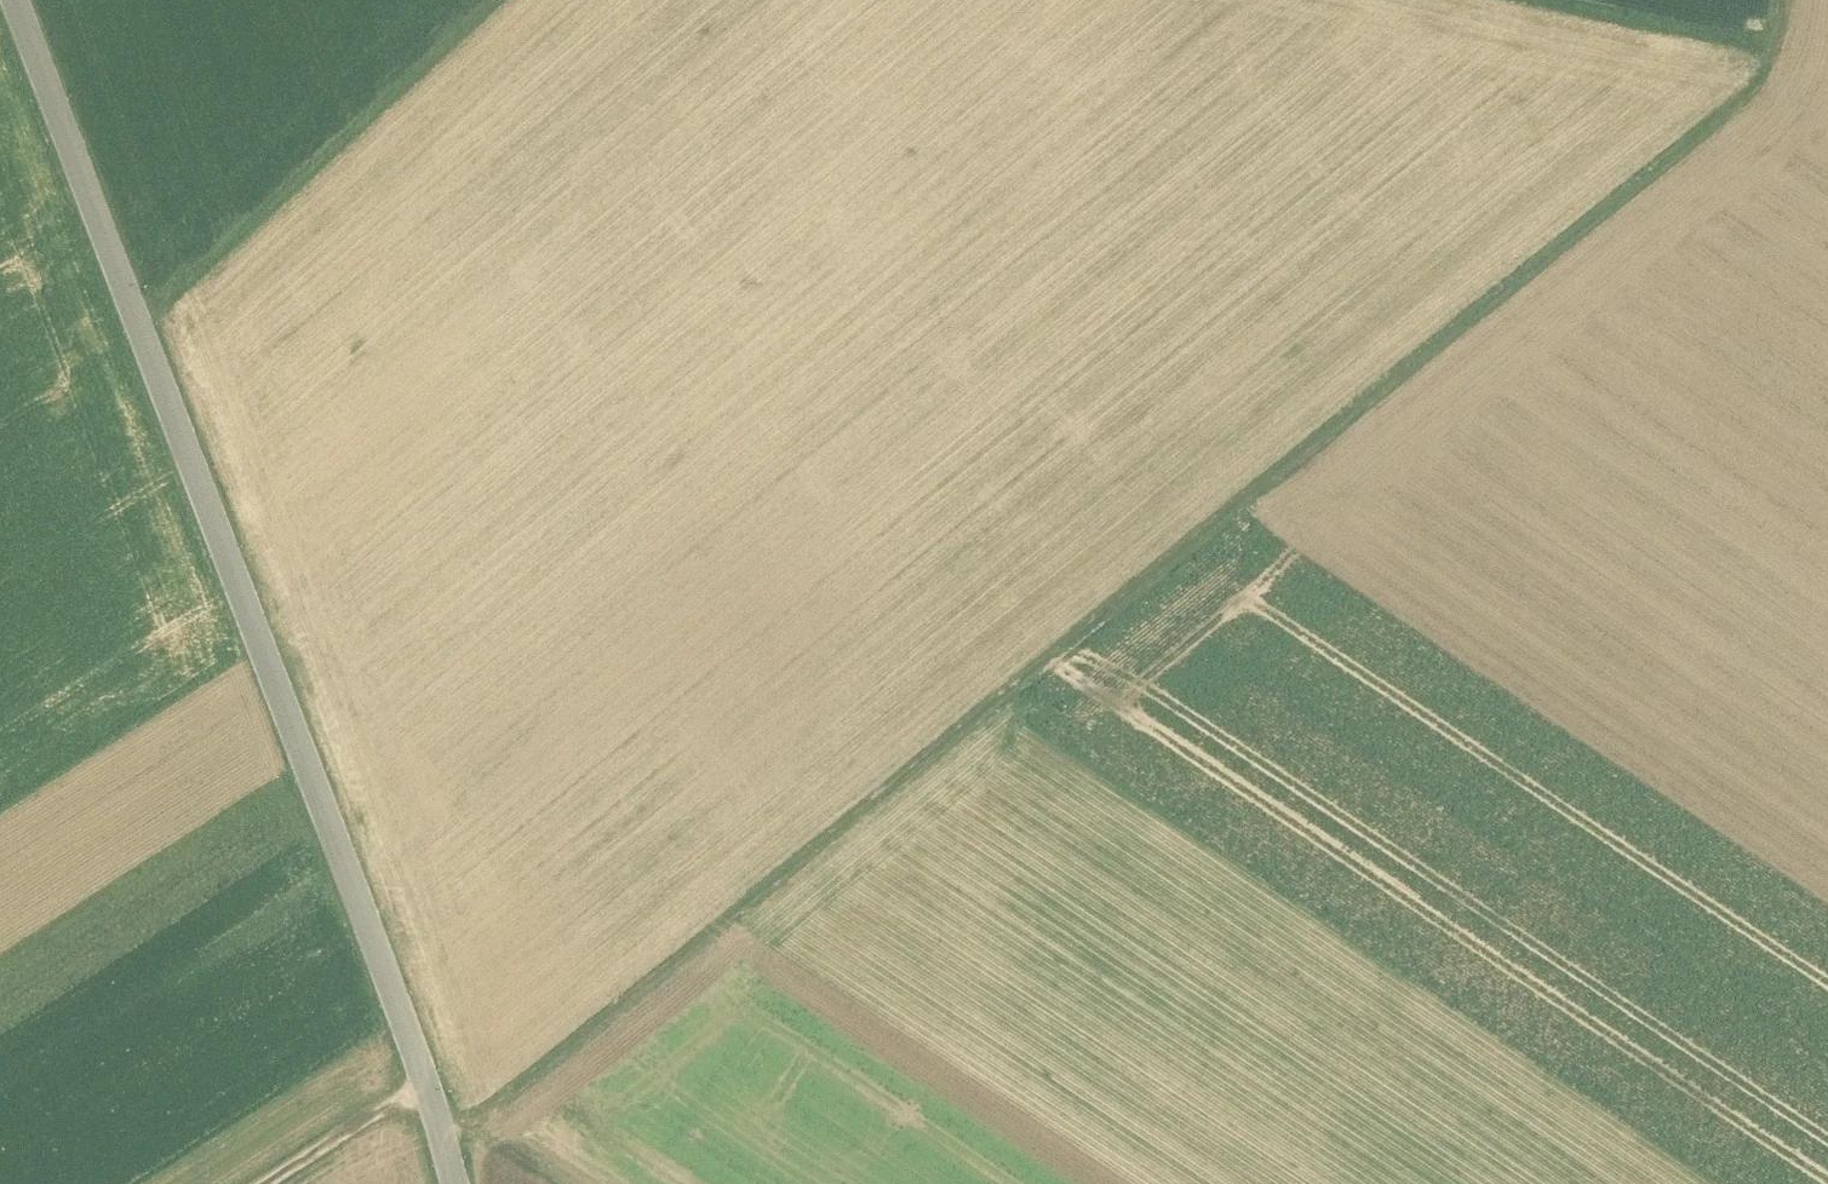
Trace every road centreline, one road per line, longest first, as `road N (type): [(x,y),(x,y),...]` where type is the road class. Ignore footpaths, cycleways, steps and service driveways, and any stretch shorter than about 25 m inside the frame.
road 1 (track): [(470,1131),(1769,72),(1778,56)]
road 2 (unclassified): [(457,1183),(426,1082),(15,0)]
road 3 (track): [(498,0),(140,328)]
road 4 (track): [(1778,56),(1525,0)]
road 5 (track): [(265,1183),(426,1082)]

